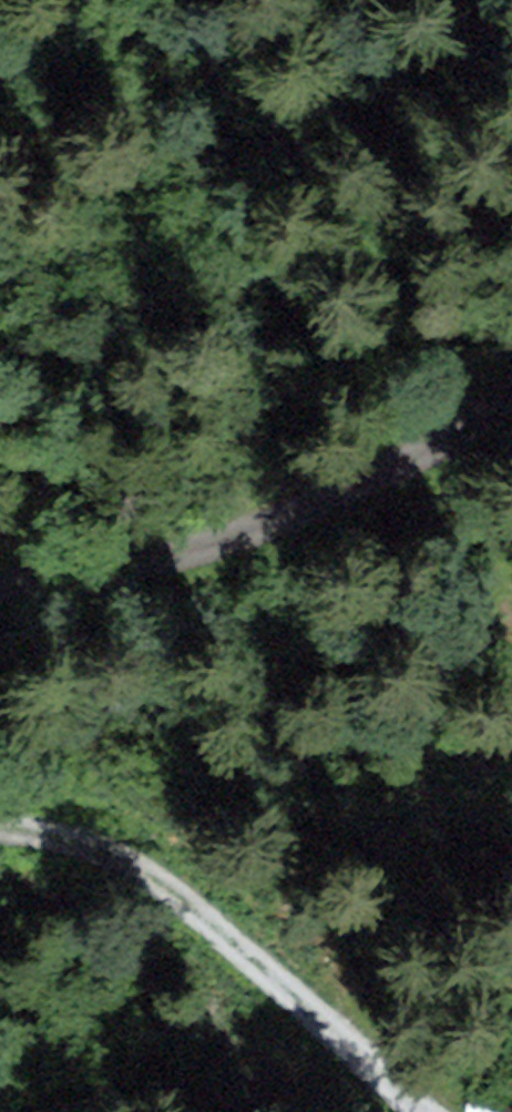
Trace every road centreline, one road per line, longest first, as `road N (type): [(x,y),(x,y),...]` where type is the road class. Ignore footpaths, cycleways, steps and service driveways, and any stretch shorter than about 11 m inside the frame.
road 1 (track): [(0,825),(119,858),(219,926),(427,1111)]
road 2 (track): [(0,594),(101,577),(333,493)]
road 3 (track): [(333,493),(492,404),(511,381)]

